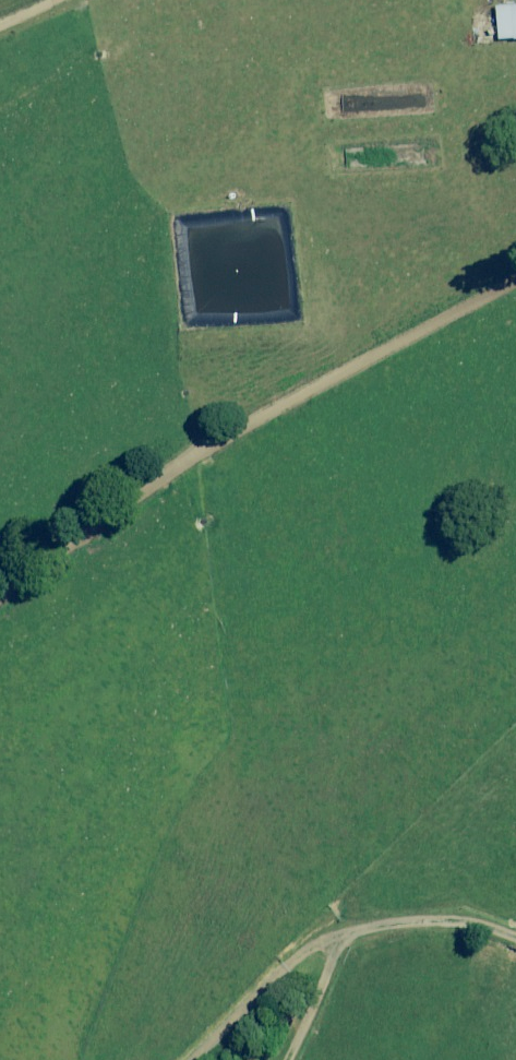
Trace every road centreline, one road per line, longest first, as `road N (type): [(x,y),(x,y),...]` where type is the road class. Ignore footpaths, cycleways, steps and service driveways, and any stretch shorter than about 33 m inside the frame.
road 1 (track): [(0,601),(197,455),(515,282)]
road 2 (track): [(191,1059),(305,947),(430,917),(515,937)]
road 3 (track): [(348,932),(289,1059)]

